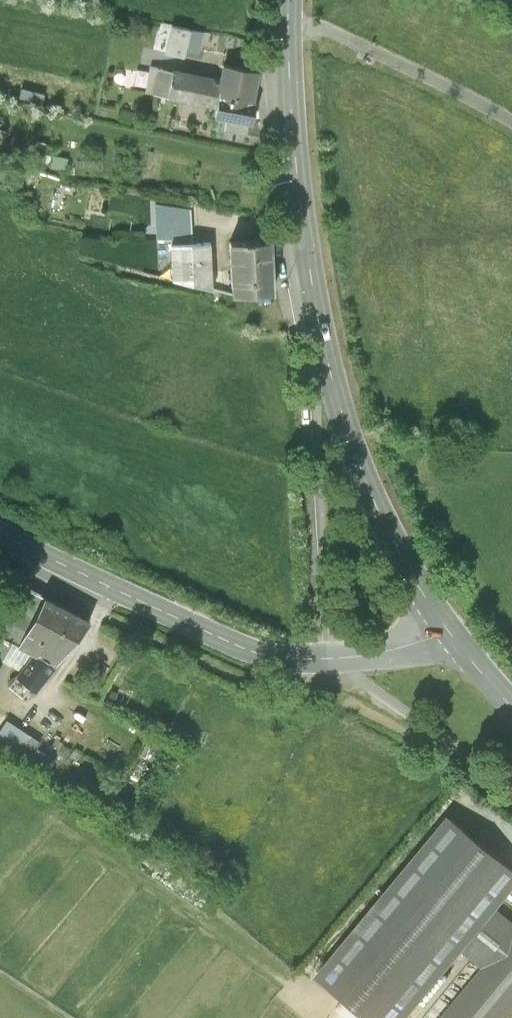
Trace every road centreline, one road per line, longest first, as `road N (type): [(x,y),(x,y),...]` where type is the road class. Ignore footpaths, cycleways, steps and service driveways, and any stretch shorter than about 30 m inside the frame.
road 1 (secondary): [(291,0),(296,177),(331,379),(372,496),(447,630)]
road 2 (tertiary): [(0,534),(263,657),(362,655),(447,630)]

